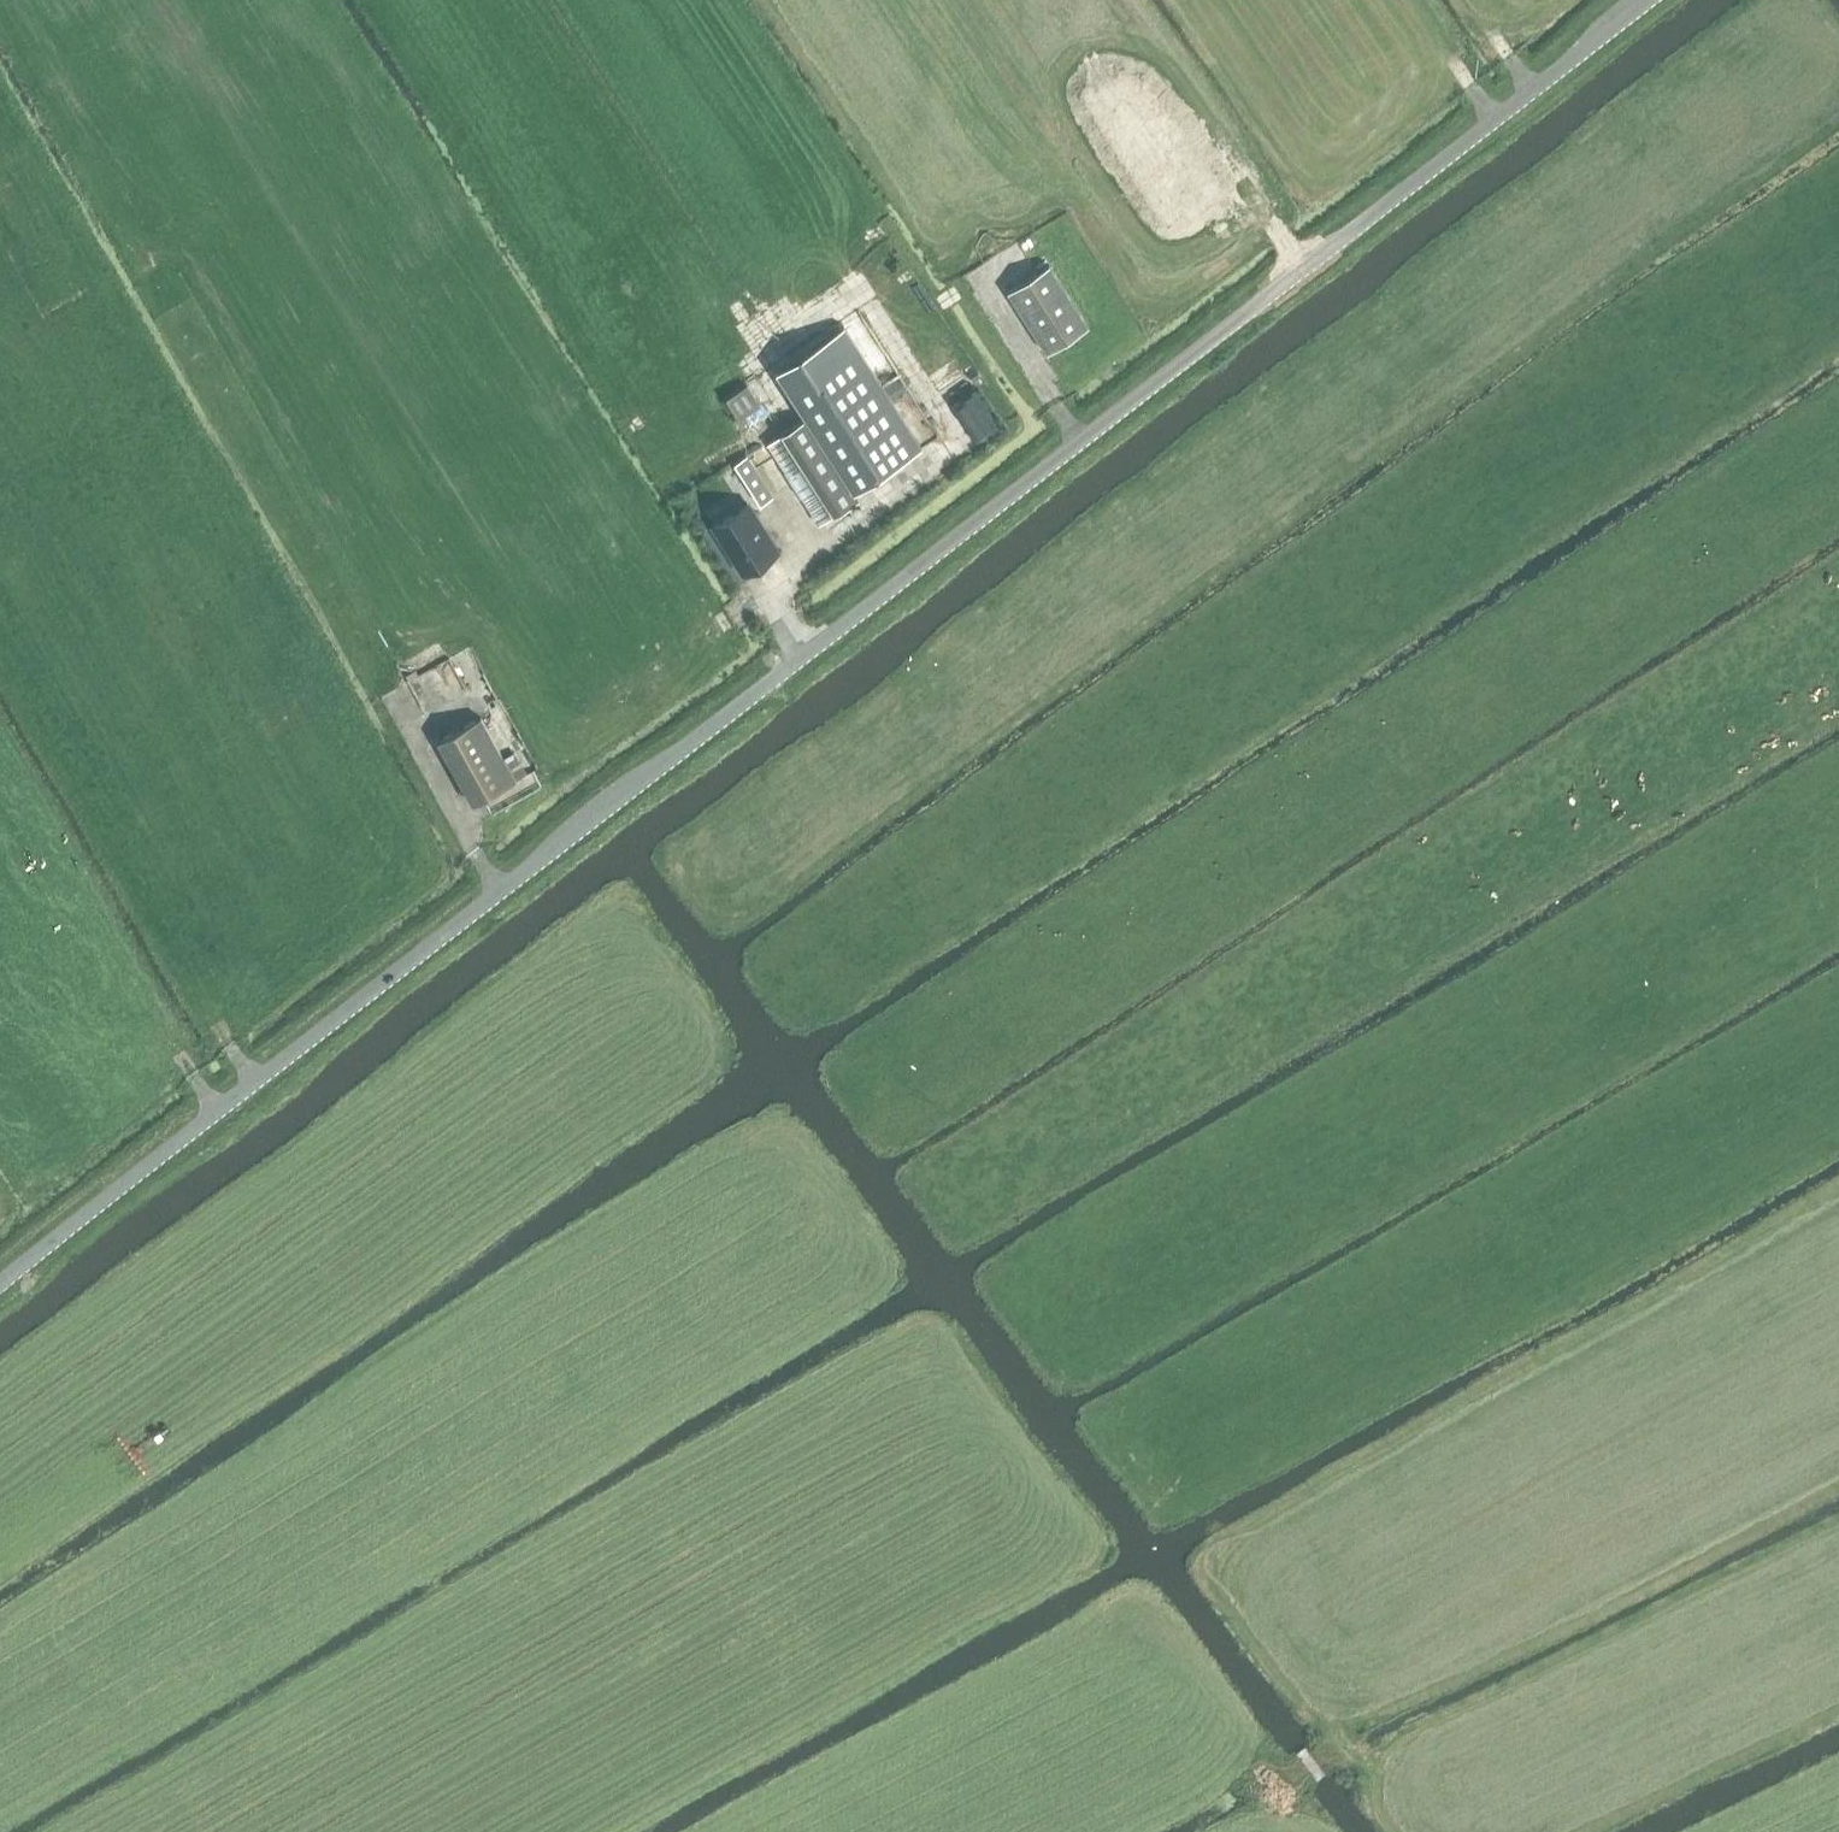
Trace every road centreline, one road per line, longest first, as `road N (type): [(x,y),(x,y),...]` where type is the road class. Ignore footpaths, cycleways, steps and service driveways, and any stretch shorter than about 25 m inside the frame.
road 1 (unclassified): [(0,1283),(1646,0)]
road 2 (track): [(986,285),(1082,440)]

